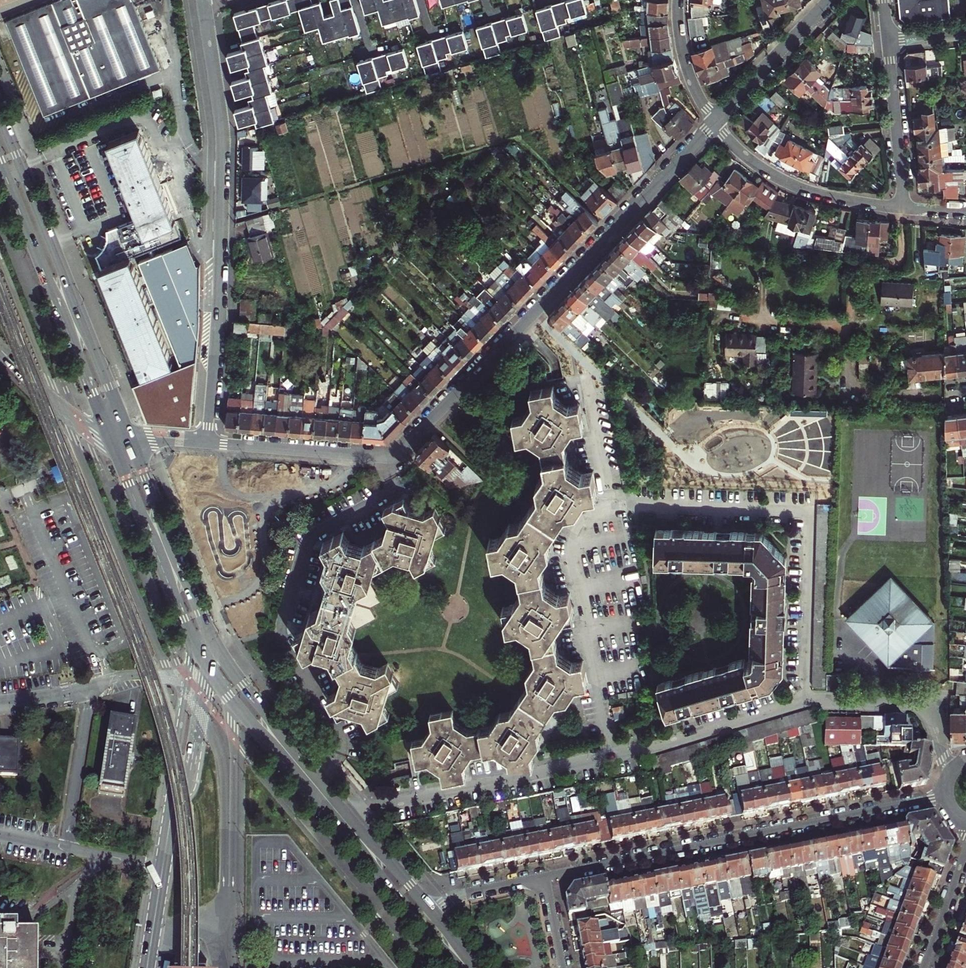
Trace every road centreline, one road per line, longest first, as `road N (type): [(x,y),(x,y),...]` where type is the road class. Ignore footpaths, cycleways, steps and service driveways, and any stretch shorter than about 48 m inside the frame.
road 1 (residential): [(713,124),(390,456)]
road 2 (residential): [(208,442),(221,132),(202,6)]
road 3 (residential): [(948,796),(546,876)]
road 4 (residential): [(322,782),(341,755),(340,739),(283,629),(315,537),(395,492),(390,456)]
road 5 (residential): [(807,702),(813,511),(612,505)]
road 6 (secondary): [(210,671),(456,967)]
road 7 (secondary): [(123,420),(0,112)]
road 8 (secondary): [(0,162),(106,427)]
road 9 (residential): [(615,757),(572,548),(586,517),(612,505)]
road 10 (residential): [(348,812),(615,757)]
road 11 (secondary): [(217,648),(132,444)]
road 12 (residential): [(906,208),(783,182),(713,124)]
road 13 (residential): [(615,757),(807,702)]
road 14 (secondary): [(115,451),(190,635)]
road 15 (residential): [(807,702),(927,706),(954,769)]
road 16 (residential): [(390,456),(208,442)]
road 17 (tertiary): [(166,848),(210,671)]
road 18 (tertiary): [(189,674),(166,848)]
road 19 (residential): [(832,0),(713,124)]
road 20 (secondary): [(322,782),(217,648)]
road 21 (residential): [(888,42),(906,208)]
road 22 (unclassified): [(94,687),(67,848)]
road 23 (unclassified): [(0,348),(64,413),(83,427),(106,427)]
road 24 (secondary): [(434,913),(348,812)]
road 25 (residential): [(713,124),(689,76),(679,0)]
road 26 (residential): [(612,505),(585,380)]
road 27 (residential): [(923,967),(965,848)]
road 28 (residential): [(546,876),(461,895),(434,913)]

